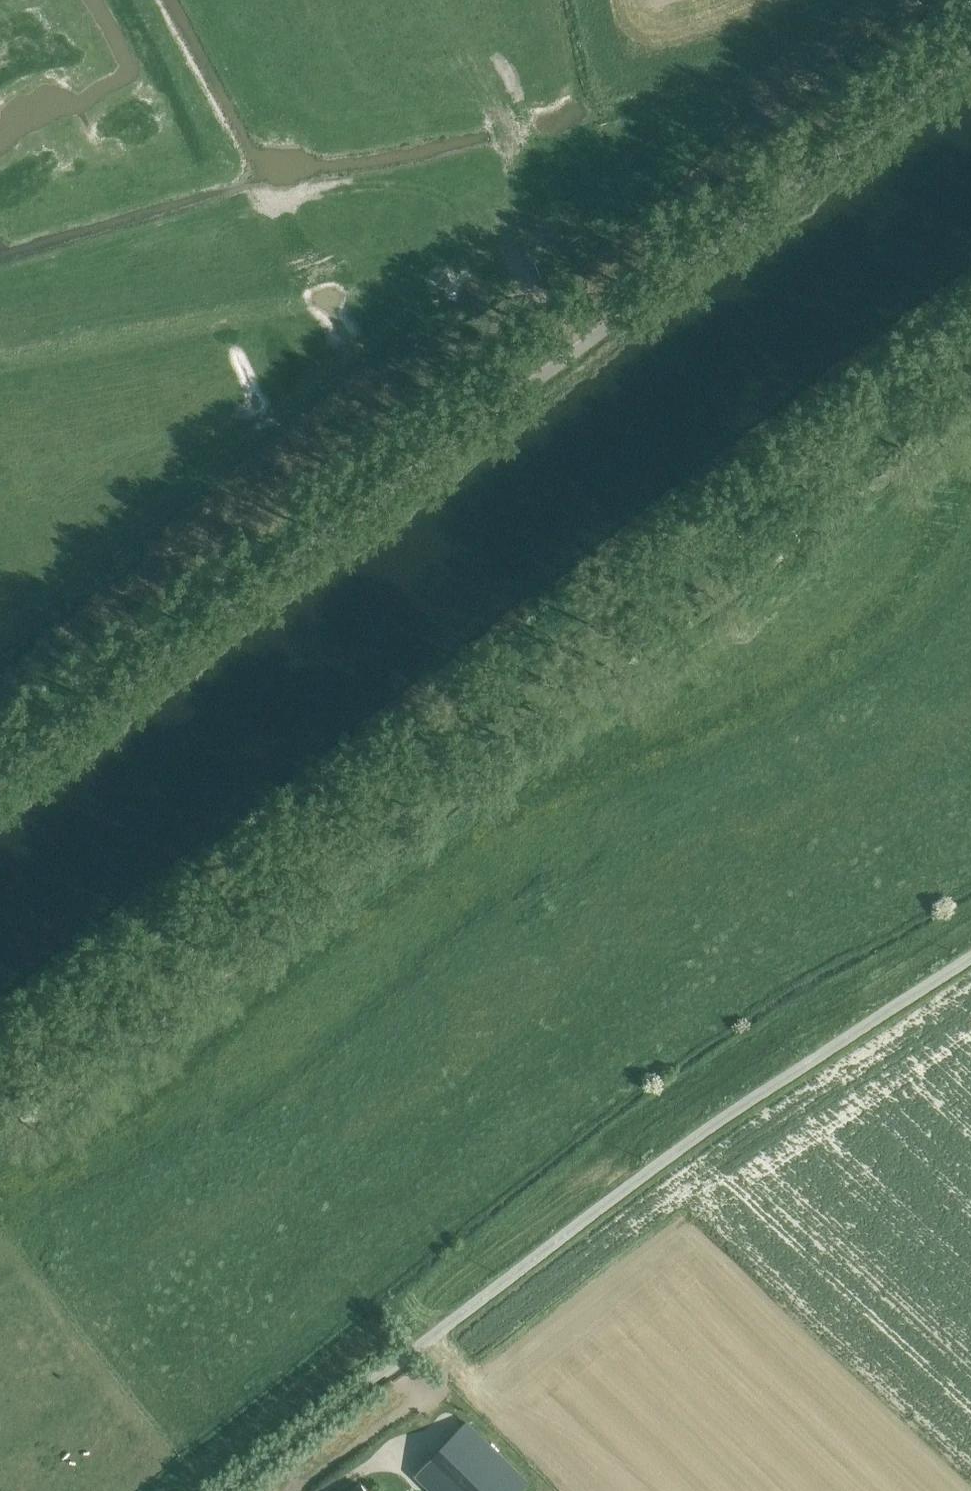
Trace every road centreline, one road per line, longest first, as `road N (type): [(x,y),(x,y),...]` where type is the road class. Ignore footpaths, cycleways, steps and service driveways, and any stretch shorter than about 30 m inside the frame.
road 1 (unclassified): [(970,53),(0,782)]
road 2 (unclassified): [(226,1490),(651,1169),(970,954)]

